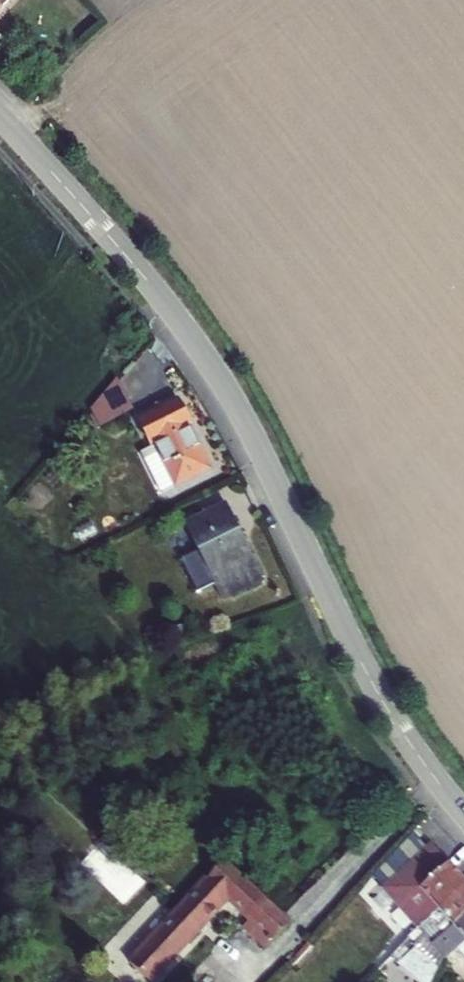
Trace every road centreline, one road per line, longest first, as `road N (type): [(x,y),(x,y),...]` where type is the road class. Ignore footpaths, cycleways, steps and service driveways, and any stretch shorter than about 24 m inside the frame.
road 1 (unclassified): [(0,115),(129,256),(217,369),(371,678),(463,810)]

